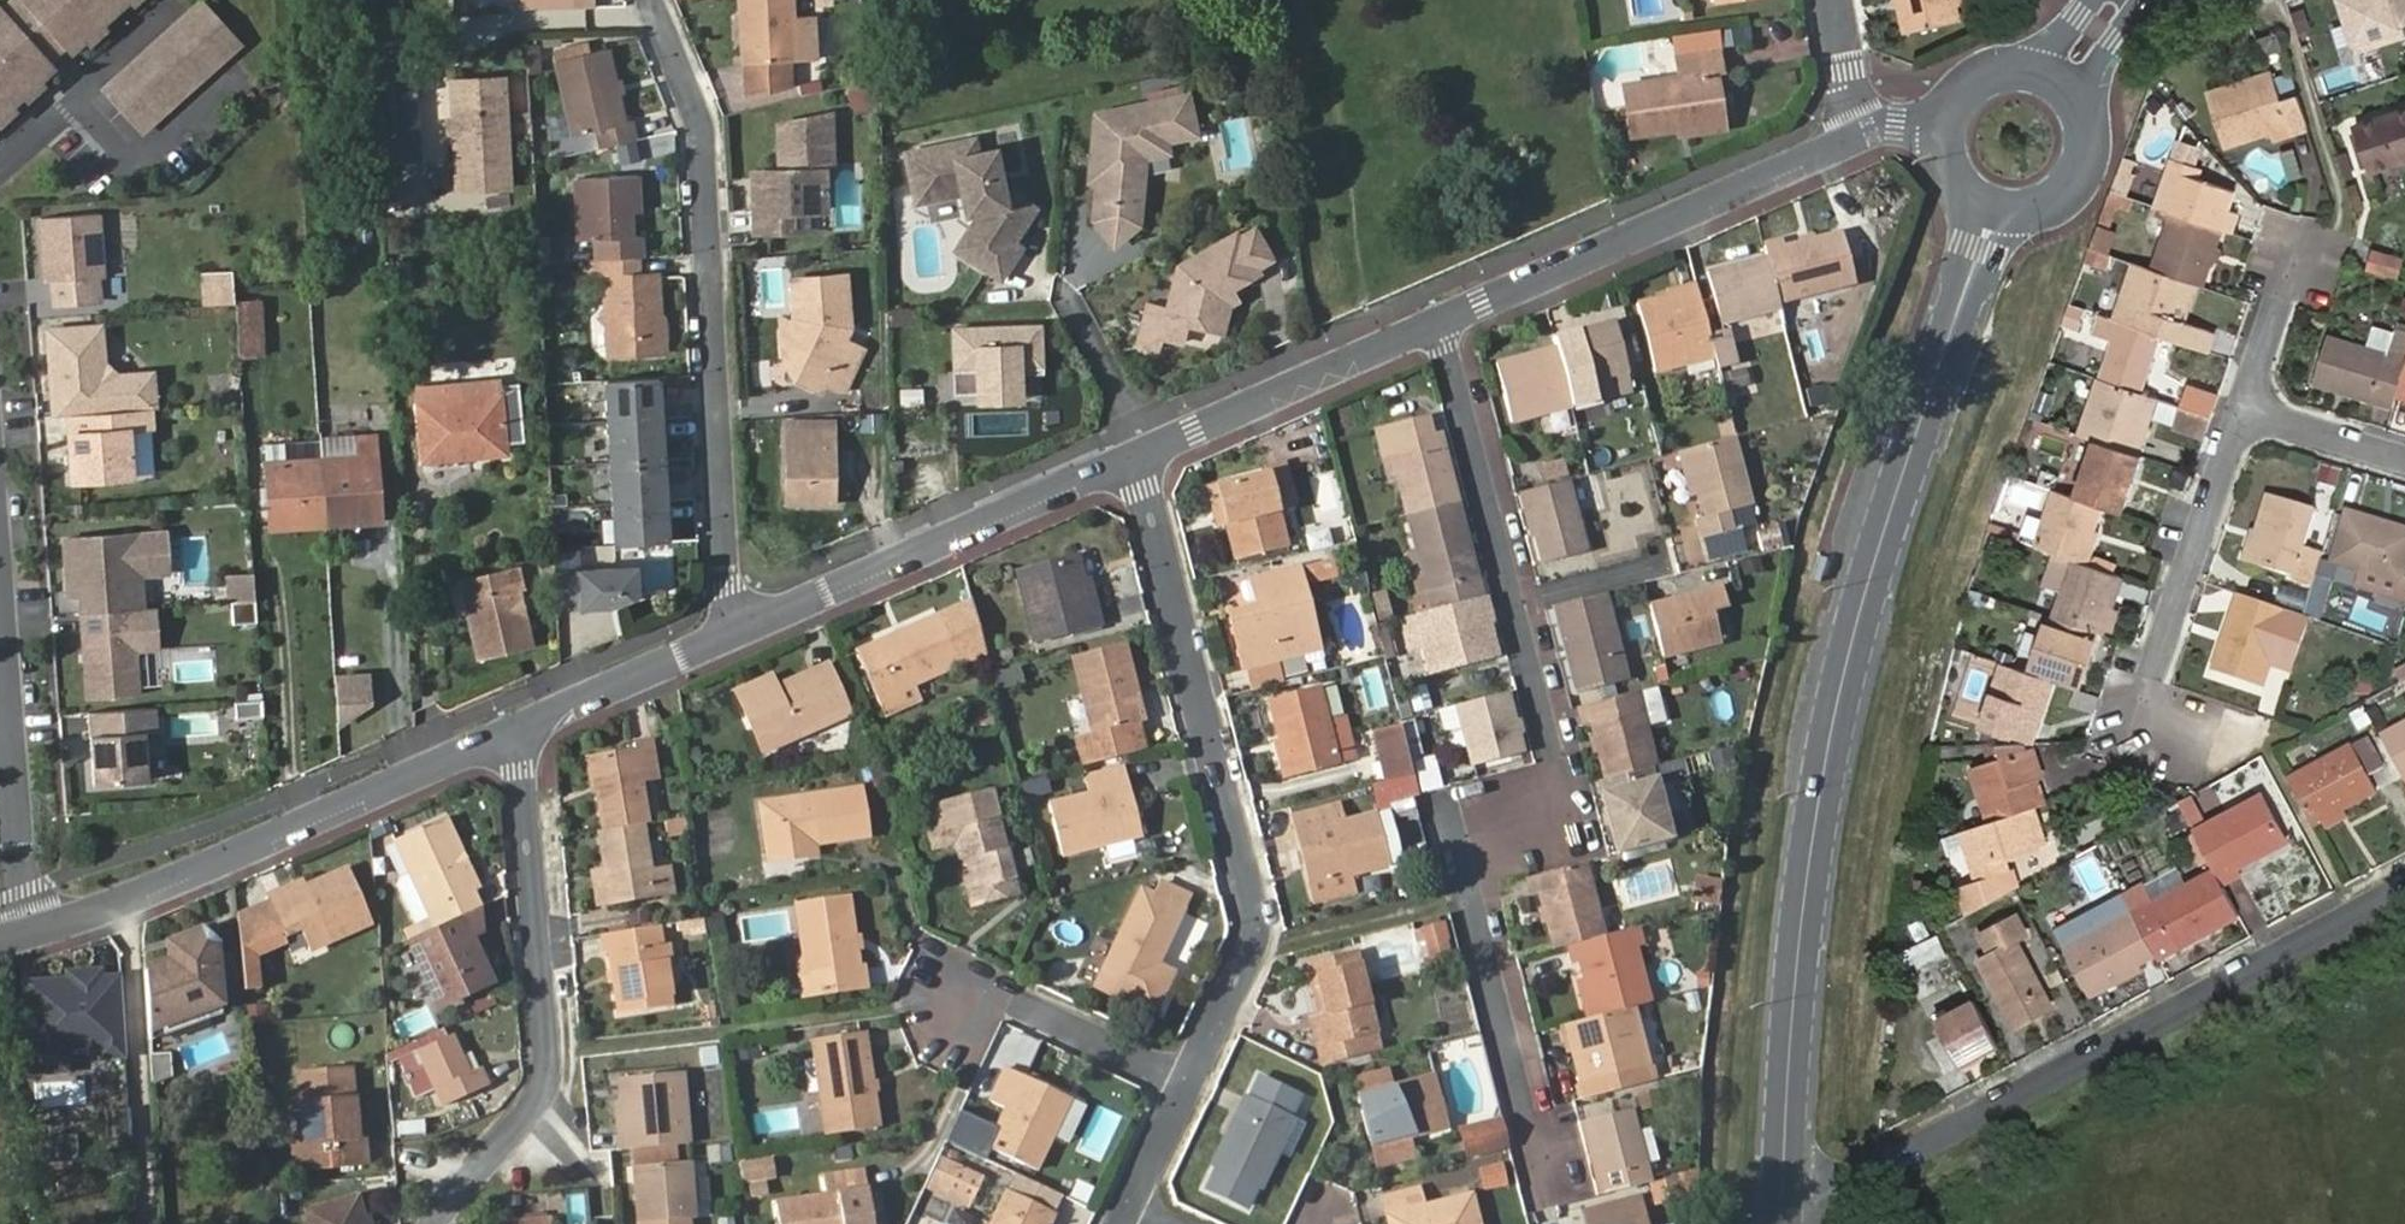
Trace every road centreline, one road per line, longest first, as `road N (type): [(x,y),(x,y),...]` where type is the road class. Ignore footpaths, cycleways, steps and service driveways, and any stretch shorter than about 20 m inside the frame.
road 1 (tertiary): [(1784,1202),(1806,921),(1826,771),(1861,625),(1996,208)]
road 2 (residential): [(1784,1202),(1813,1204),(2404,875)]
road 3 (residential): [(727,643),(702,126),(650,0)]
road 4 (residential): [(1134,458),(1256,942),(1188,1081)]
road 5 (residential): [(1509,604),(1552,769),(1459,851),(1526,1122),(1553,1164)]
road 6 (residential): [(428,1223),(545,1086),(515,731)]
road 7 (residential): [(515,731),(116,901),(24,932)]
road 8 (residential): [(1857,133),(1436,329)]
road 9 (residential): [(1134,458),(727,643)]
road 10 (residential): [(2243,407),(2149,702),(2187,743)]
road 11 (residential): [(1436,329),(1134,458)]
road 12 (residential): [(24,932),(0,643)]
road 13 (residential): [(1436,329),(1509,604)]
road 14 (residential): [(1188,1081),(1010,1003),(940,1004)]
road 15 (residential): [(727,643),(515,731)]
road 16 (residential): [(1064,295),(1134,422),(1134,458)]
road 17 (residential): [(2404,458),(2243,407)]
road 18 (residential): [(2302,251),(2243,407)]
road 19 (residential): [(1509,604),(1669,564)]
road 20 (tertiary): [(1996,208),(2042,208),(2079,181),(2092,137),(2088,114)]
road 21 (residential): [(1188,1081),(1127,1209)]
road 22 (residential): [(1857,133),(1831,0)]
road 23 (tertiary): [(2088,114),(2097,71),(2141,0)]

